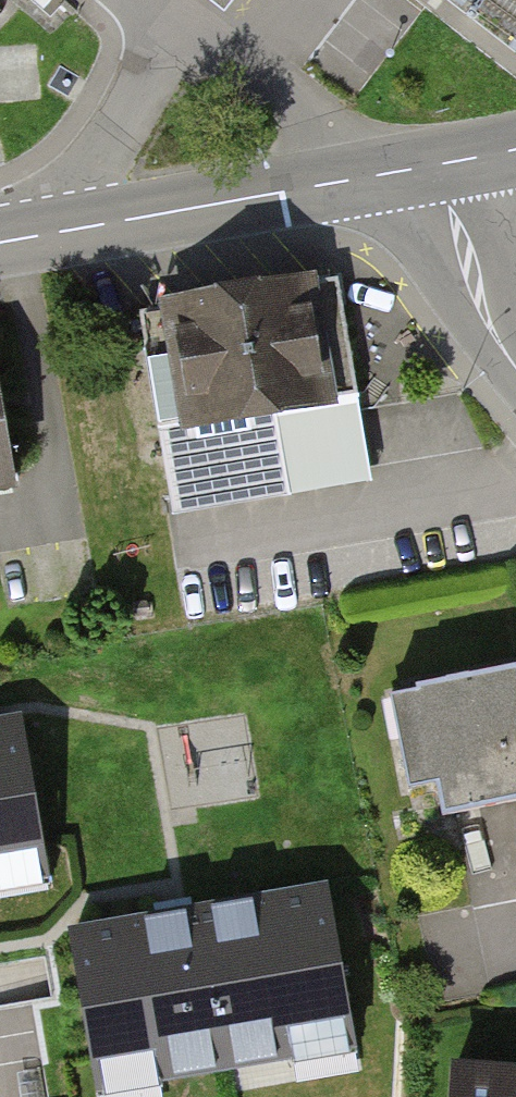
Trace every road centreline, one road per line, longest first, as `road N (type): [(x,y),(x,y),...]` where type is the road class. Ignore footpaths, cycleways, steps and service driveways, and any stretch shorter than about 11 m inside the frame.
road 1 (tertiary): [(0,244),(391,173)]
road 2 (residential): [(515,366),(470,275),(447,203),(391,173)]
road 3 (tertiary): [(391,173),(515,150)]

